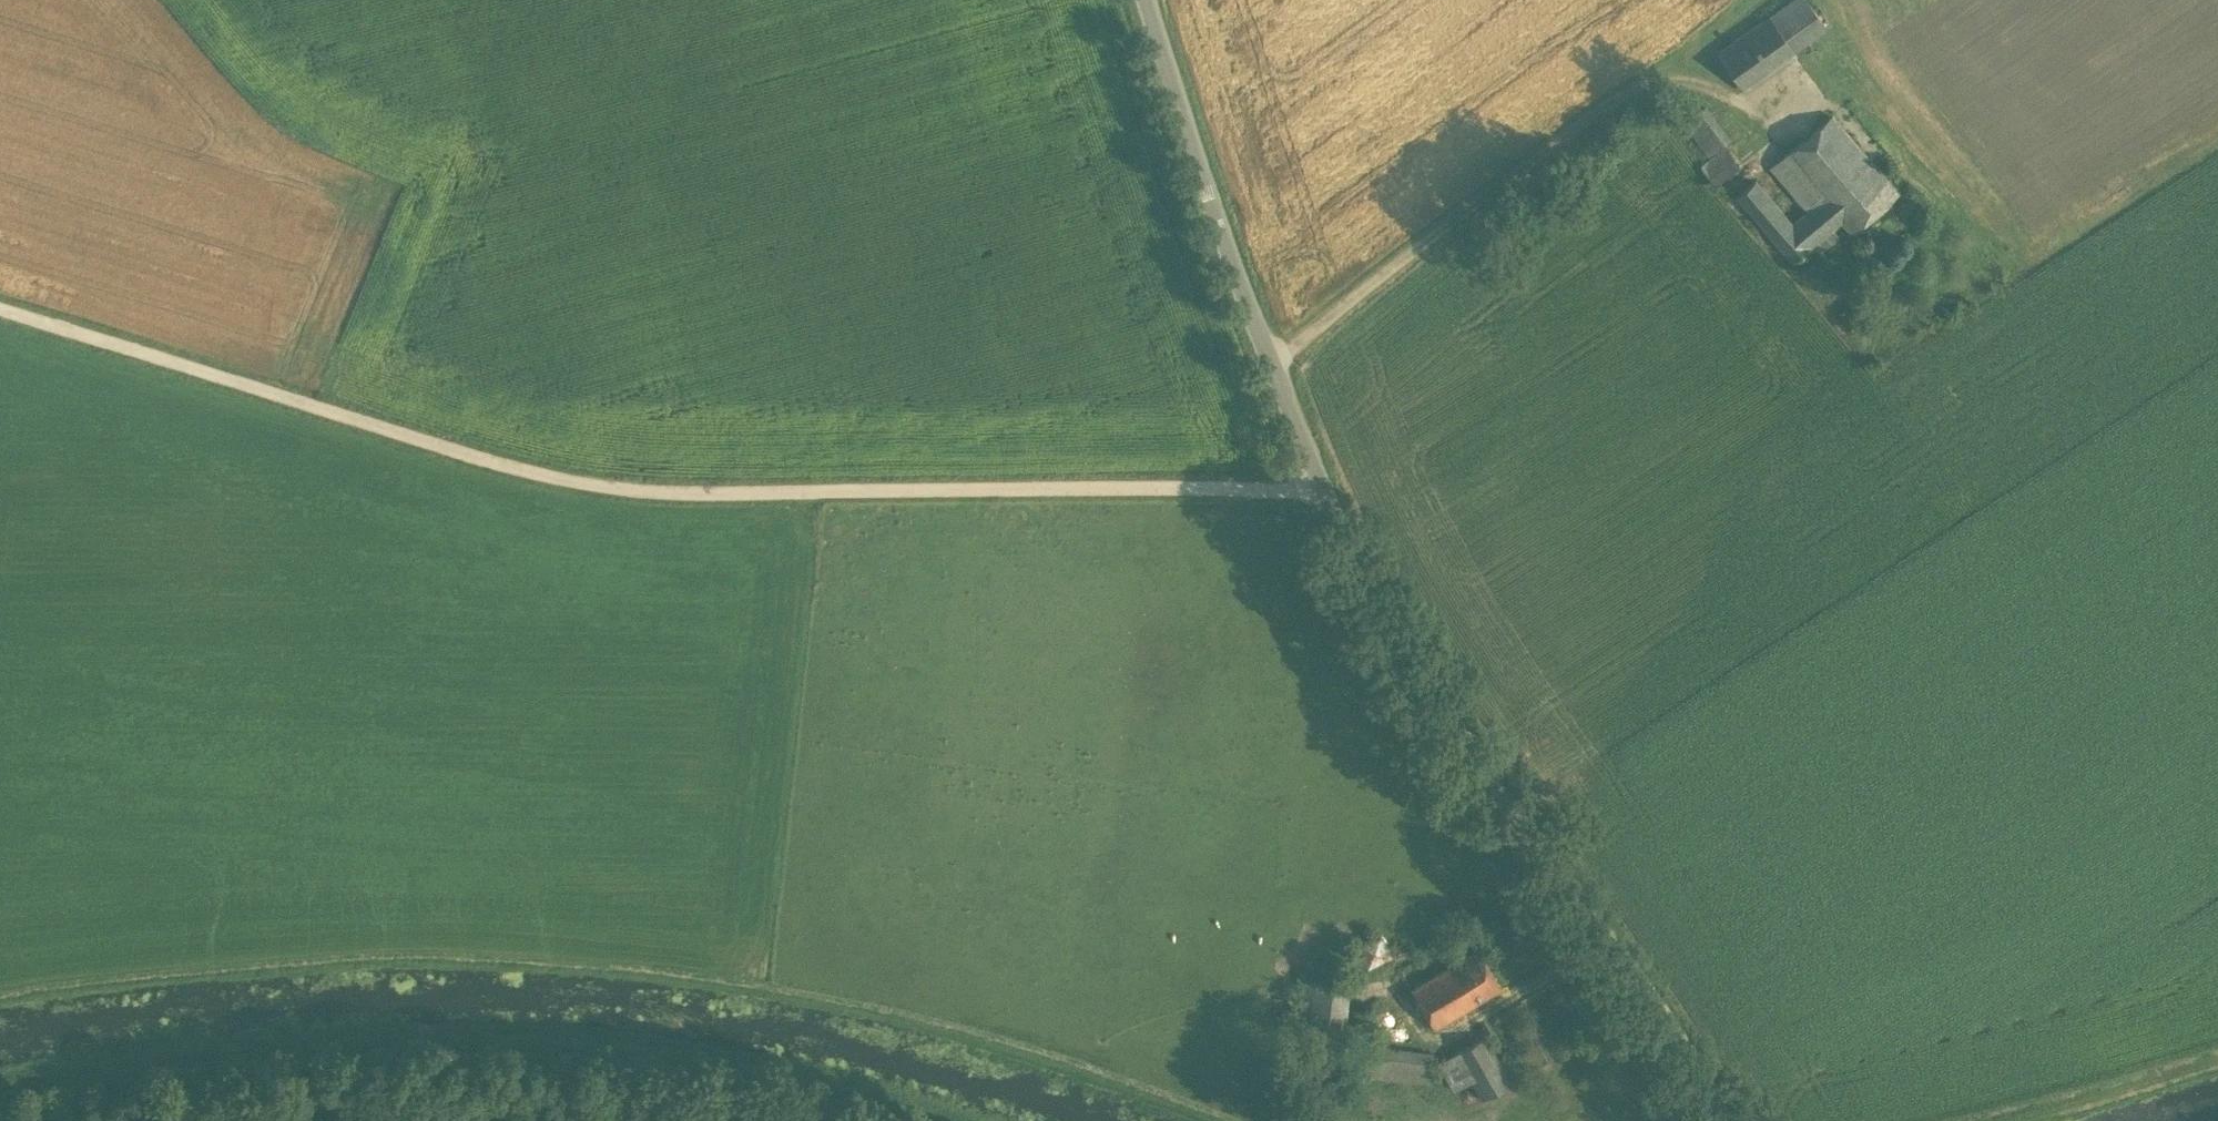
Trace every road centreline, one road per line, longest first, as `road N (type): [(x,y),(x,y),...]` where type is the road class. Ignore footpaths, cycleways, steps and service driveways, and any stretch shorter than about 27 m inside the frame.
road 1 (track): [(0,311),(492,466),(638,490),(1323,490)]
road 2 (unclassified): [(1717,1120),(1614,952),(1457,735),(1323,490),(1272,366),(1150,0)]

